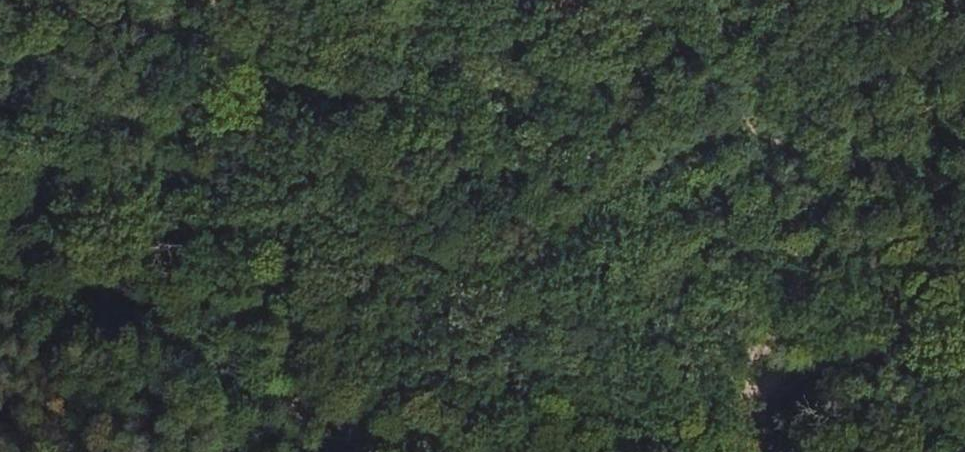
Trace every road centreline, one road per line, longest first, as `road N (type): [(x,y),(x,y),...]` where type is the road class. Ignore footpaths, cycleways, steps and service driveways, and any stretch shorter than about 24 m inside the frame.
road 1 (track): [(223,0),(216,23),(240,46),(366,75),(534,208),(788,366)]
road 2 (track): [(517,451),(396,429),(252,376),(70,283),(0,265)]
road 3 (track): [(936,325),(788,366)]

